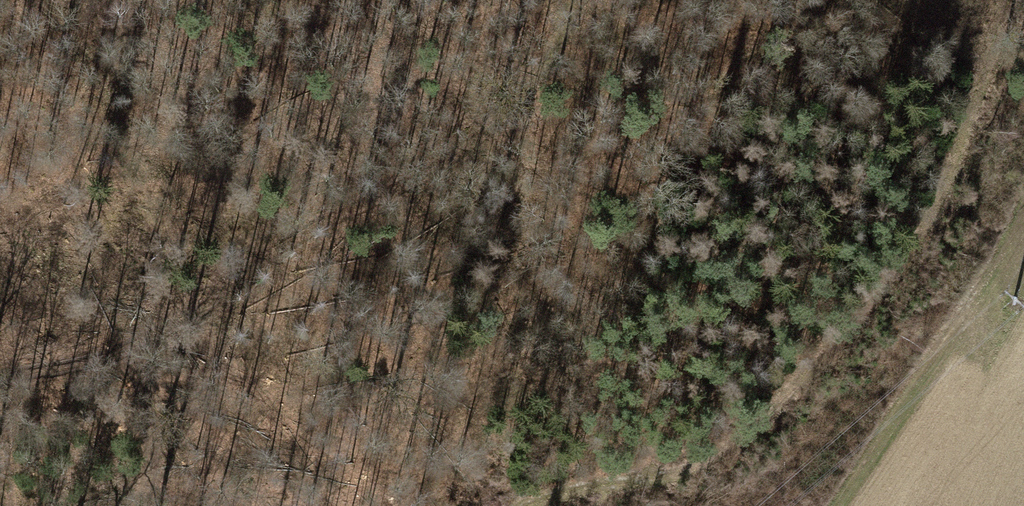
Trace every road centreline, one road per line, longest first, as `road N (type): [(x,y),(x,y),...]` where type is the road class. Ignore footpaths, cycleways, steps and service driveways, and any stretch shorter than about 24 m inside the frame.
road 1 (track): [(529,505),(697,466),(779,411),(838,350),(910,254),(939,196),(1012,0)]
road 2 (track): [(572,0),(525,97),(421,181),(302,227),(219,299)]
road 3 (track): [(219,299),(136,349),(0,378)]

